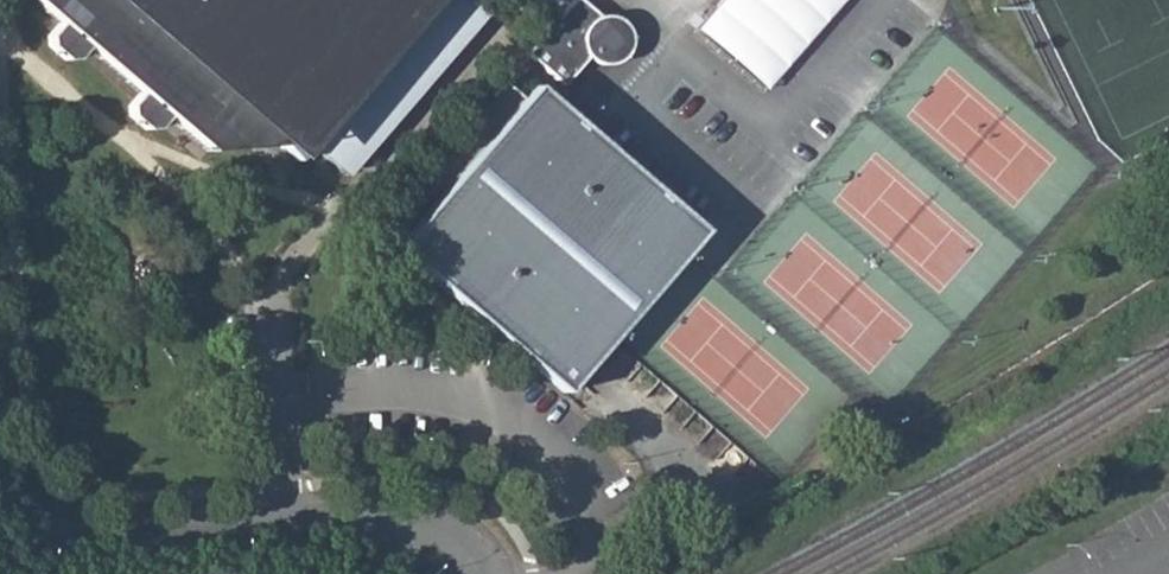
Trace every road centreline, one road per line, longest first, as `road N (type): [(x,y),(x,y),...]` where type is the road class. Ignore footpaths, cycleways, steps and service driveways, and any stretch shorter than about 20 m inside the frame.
road 1 (residential): [(484,573),(448,537),(386,517),(96,537),(45,533),(0,506)]

